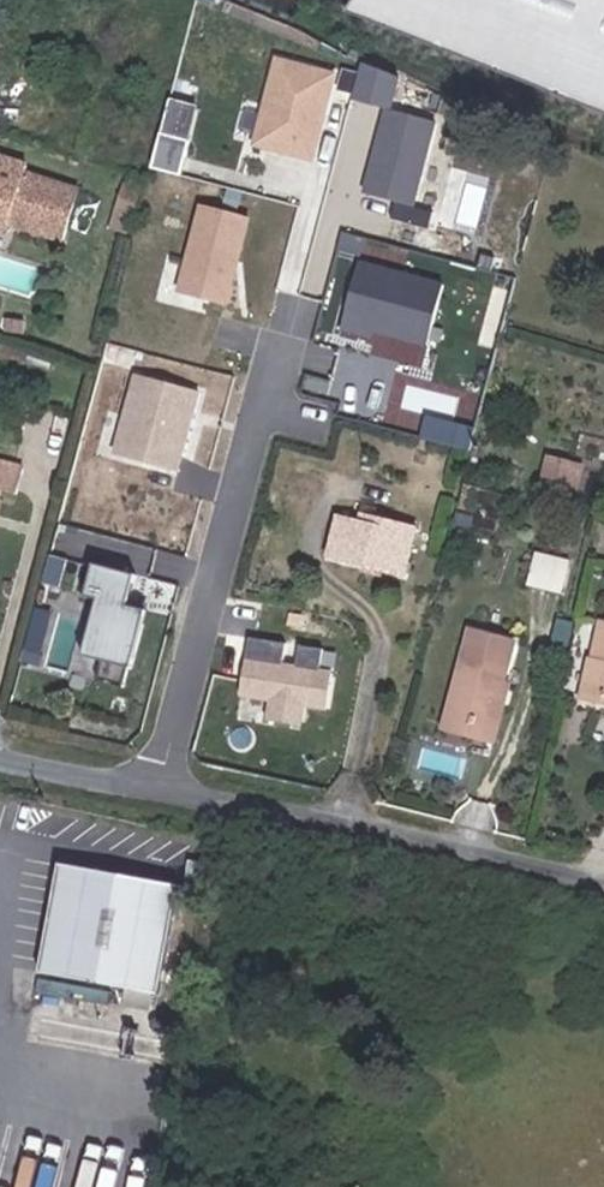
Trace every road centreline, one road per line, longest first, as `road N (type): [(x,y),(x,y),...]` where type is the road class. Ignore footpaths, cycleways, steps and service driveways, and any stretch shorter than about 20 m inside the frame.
road 1 (residential): [(603,884),(154,782)]
road 2 (residential): [(266,381),(154,782)]
road 3 (residential): [(154,782),(0,739)]

